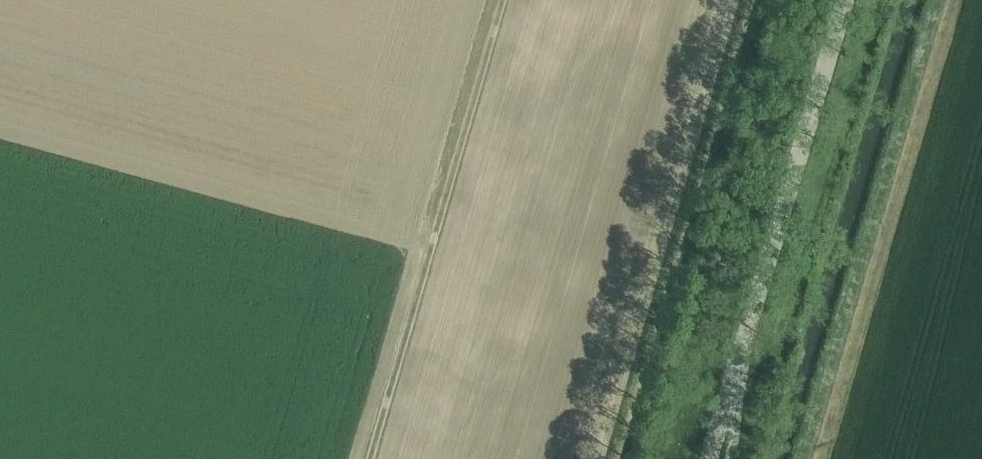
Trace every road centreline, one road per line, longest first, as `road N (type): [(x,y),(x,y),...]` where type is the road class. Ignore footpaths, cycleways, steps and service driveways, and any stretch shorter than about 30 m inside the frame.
road 1 (track): [(805,458),(939,0)]
road 2 (track): [(370,458),(503,0)]
road 3 (unclassified): [(734,376),(845,0)]

